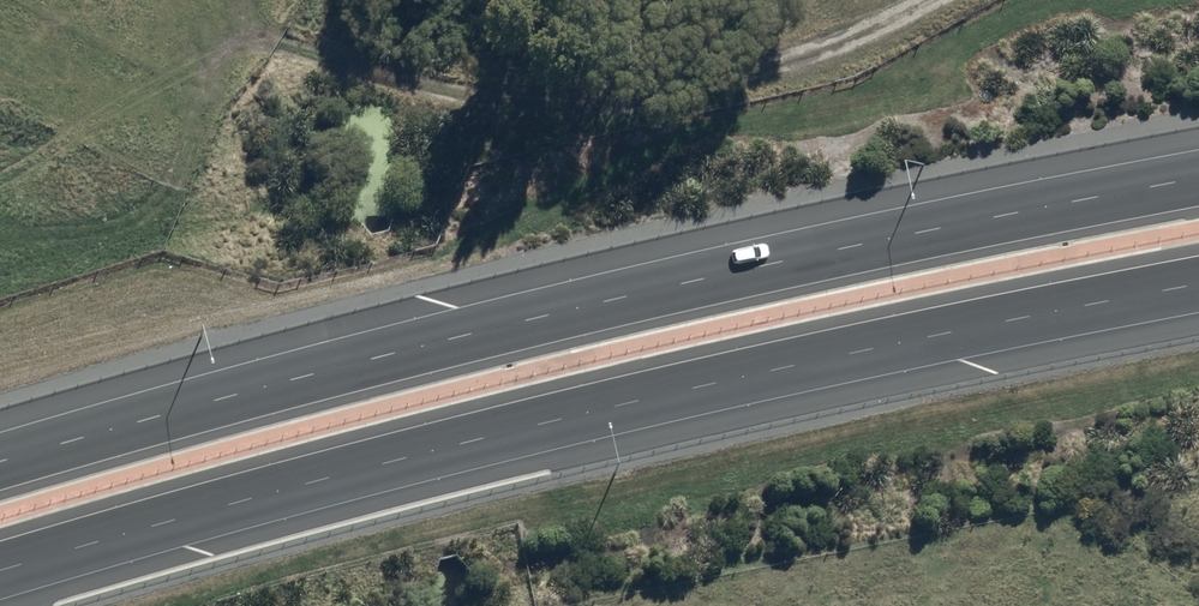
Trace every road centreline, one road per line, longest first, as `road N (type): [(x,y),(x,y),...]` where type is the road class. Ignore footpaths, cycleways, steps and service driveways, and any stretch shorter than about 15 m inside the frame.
road 1 (motorway): [(1198,282),(811,360),(519,429),(0,570)]
road 2 (motorway): [(0,460),(535,317),(1198,174)]

